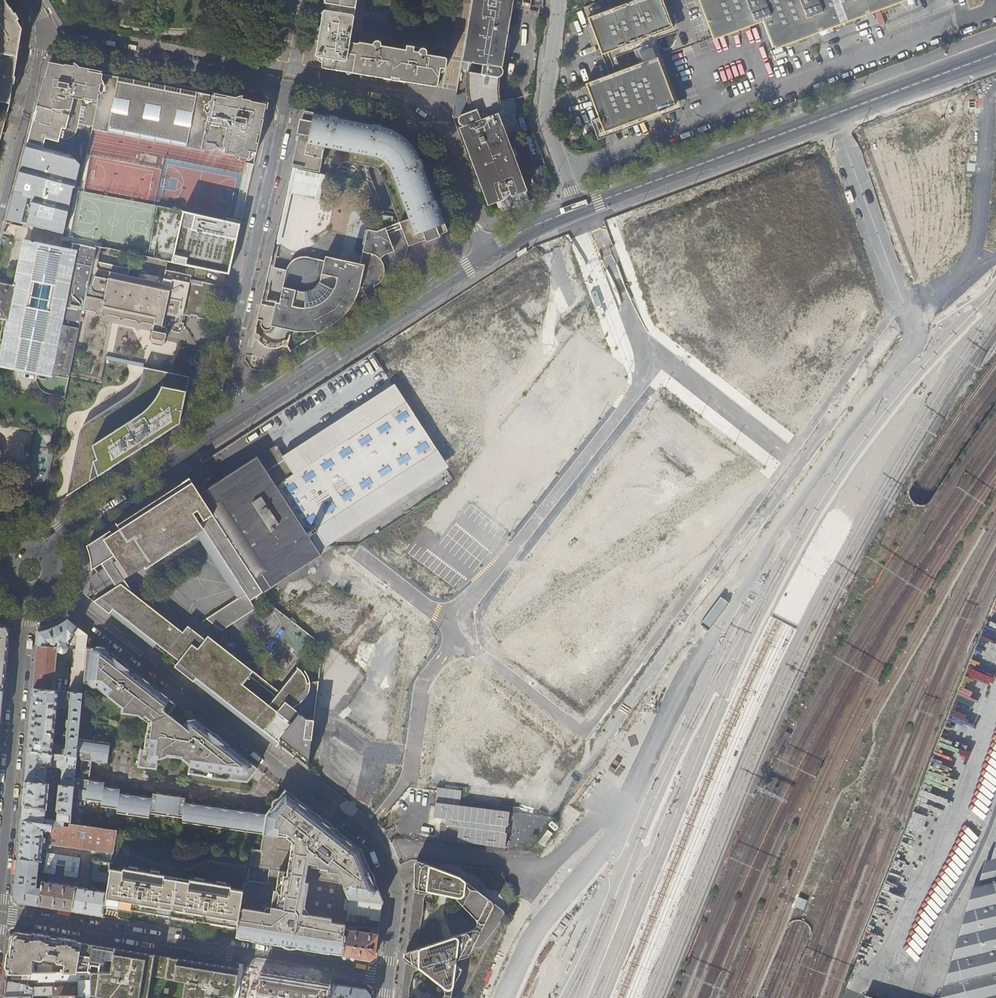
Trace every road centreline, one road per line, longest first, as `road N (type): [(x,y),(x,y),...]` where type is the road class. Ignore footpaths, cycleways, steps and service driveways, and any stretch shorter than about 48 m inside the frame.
road 1 (residential): [(483,255),(432,138),(395,109),(43,38)]
road 2 (residential): [(483,255),(39,551)]
road 3 (residential): [(588,205),(995,54)]
road 4 (residential): [(45,584),(363,835)]
road 5 (residential): [(0,912),(384,977)]
road 6 (residential): [(0,900),(27,592)]
road 7 (residential): [(584,732),(500,864),(412,849),(384,862)]
road 8 (residential): [(860,176),(813,189),(660,355)]
road 9 (residential): [(906,300),(956,277),(966,263),(995,93)]
road 10 (residential): [(459,636),(425,679),(408,778),(363,835)]
road 11 (residential): [(577,209),(542,117),(557,0)]
road 12 (residential): [(906,300),(790,458)]
road 13 (residential): [(0,208),(43,38)]
road 14 (residential): [(660,355),(641,342),(588,205)]
road 15 (residential): [(513,547),(645,652)]
road 16 (residential): [(790,458),(660,355)]
road 17 (residential): [(576,468),(710,564)]
road 18 (residential): [(459,636),(584,732)]
road 19 (residential): [(660,355),(576,468)]
road 20 (residential): [(790,458),(710,564)]
road 21 (residential): [(359,553),(459,636)]

